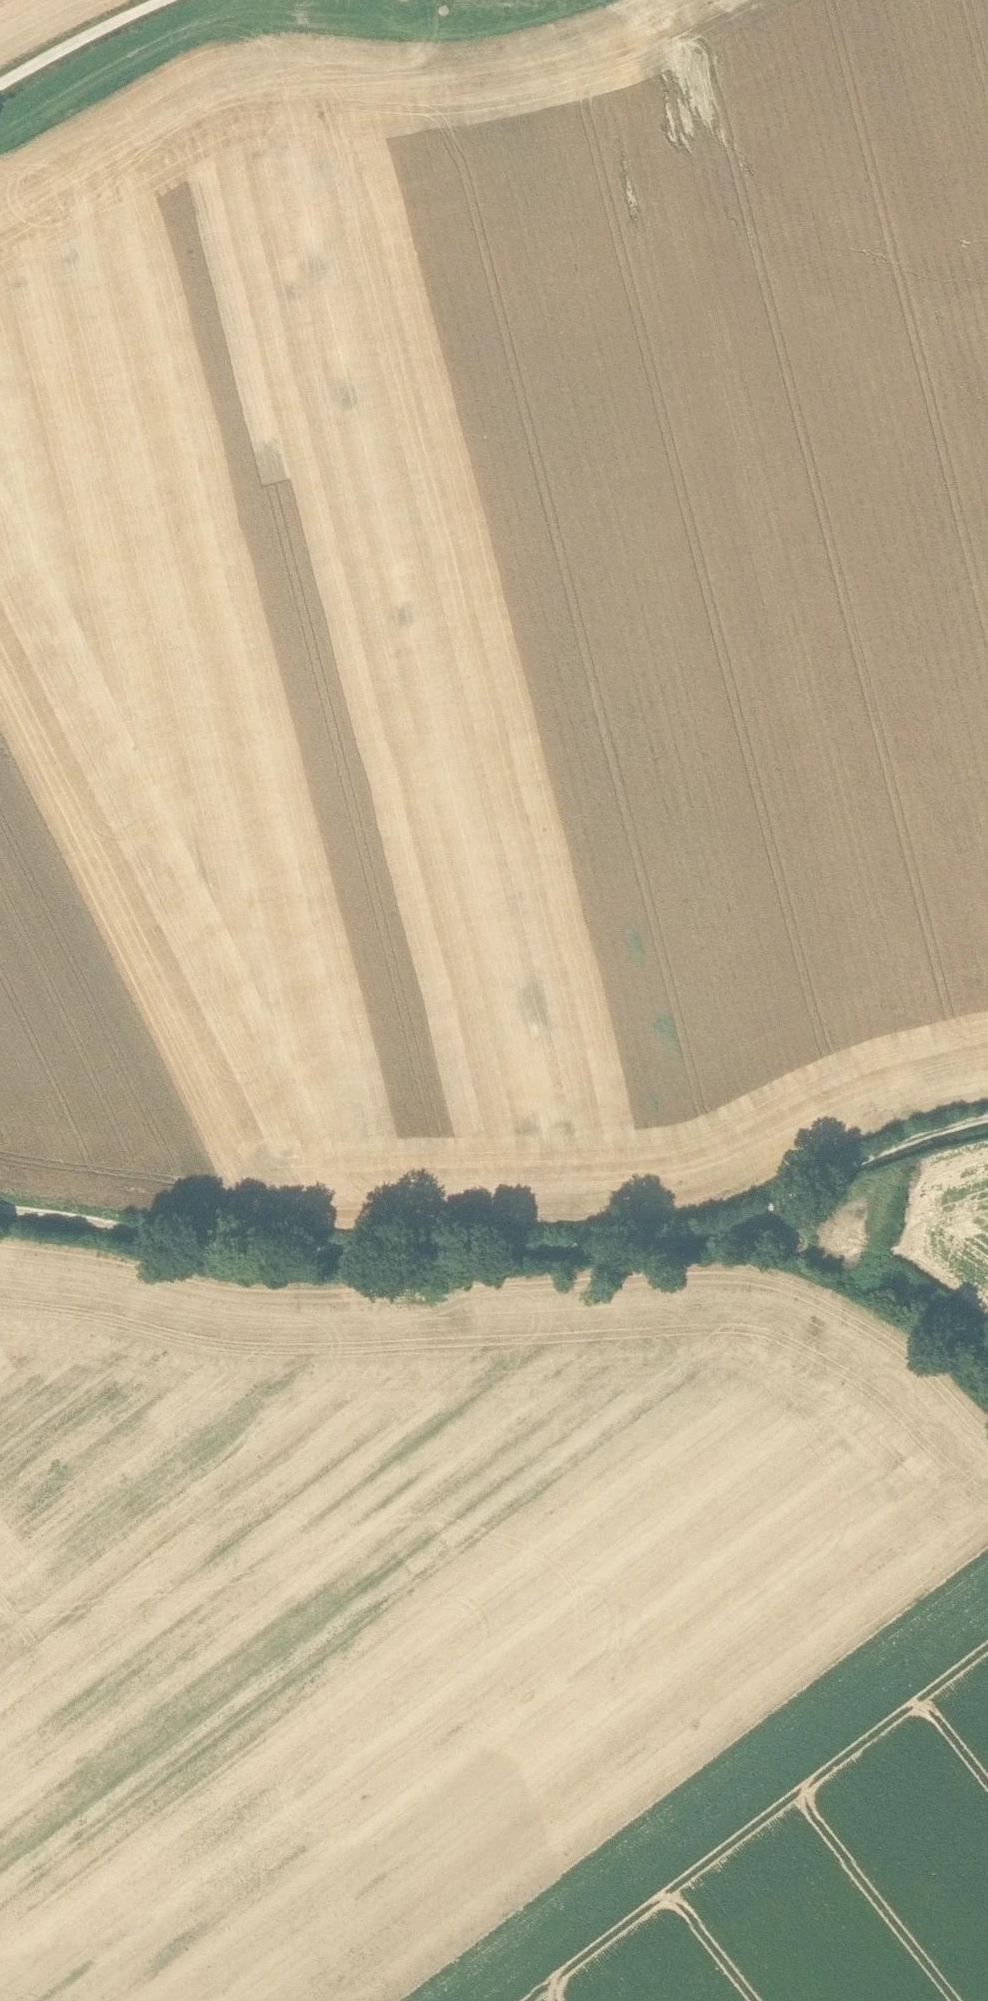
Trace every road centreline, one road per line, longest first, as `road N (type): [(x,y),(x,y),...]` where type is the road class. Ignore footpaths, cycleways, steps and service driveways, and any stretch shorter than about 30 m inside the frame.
road 1 (track): [(987,1120),(892,1149),(742,1224),(682,1239),(238,1251),(0,1209)]
road 2 (track): [(166,0),(0,85)]

